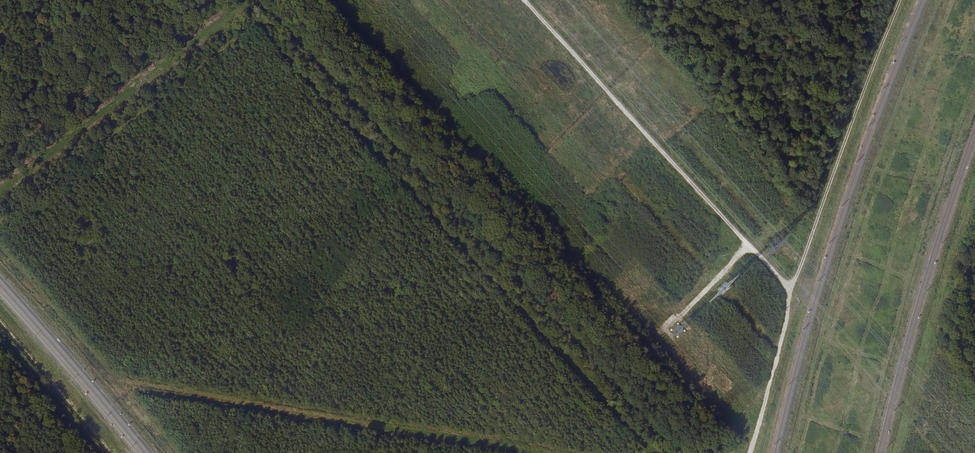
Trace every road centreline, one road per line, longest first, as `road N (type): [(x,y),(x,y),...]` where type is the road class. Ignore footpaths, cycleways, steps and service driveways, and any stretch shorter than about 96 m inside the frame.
road 1 (track): [(751,452),(791,290),(900,0)]
road 2 (track): [(524,0),(791,290)]
road 3 (track): [(0,324),(109,452)]

